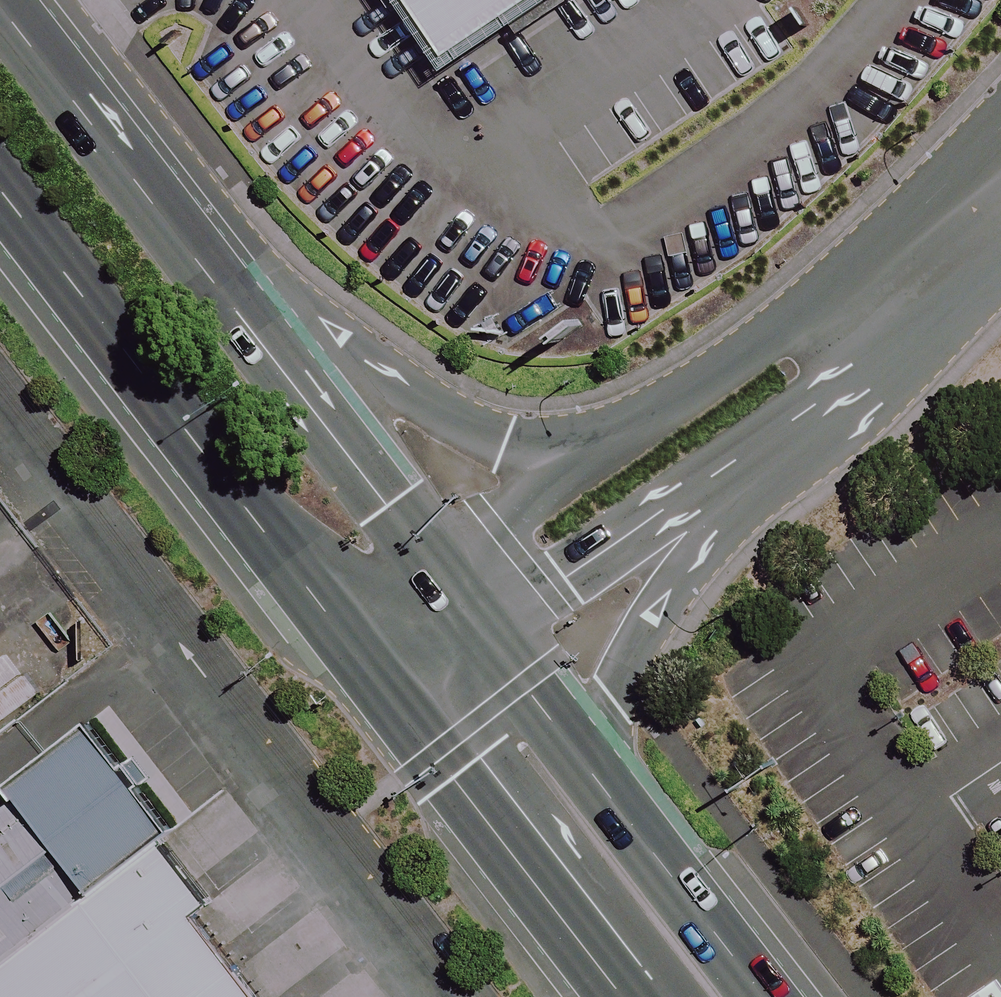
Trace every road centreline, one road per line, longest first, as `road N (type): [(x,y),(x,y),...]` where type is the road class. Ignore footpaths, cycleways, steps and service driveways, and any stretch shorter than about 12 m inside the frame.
road 1 (secondary): [(354,644),(0,213)]
road 2 (unclassified): [(606,447),(753,357),(1000,159)]
road 3 (secondary): [(224,296),(504,441),(606,447)]
road 4 (secondary): [(800,423),(662,606),(592,772)]
road 5 (unclassified): [(800,423),(487,636)]
road 6 (secondary): [(639,996),(404,704)]
road 7 (secondary): [(0,6),(224,296)]
road 8 (secondary): [(224,296),(439,577)]
road 9 (secondary): [(592,772),(766,996)]
road 10 (unclassified): [(1000,268),(800,423)]
road 11 (unclassified): [(439,577),(606,447)]
road 12 (secondary): [(487,636),(592,772)]

